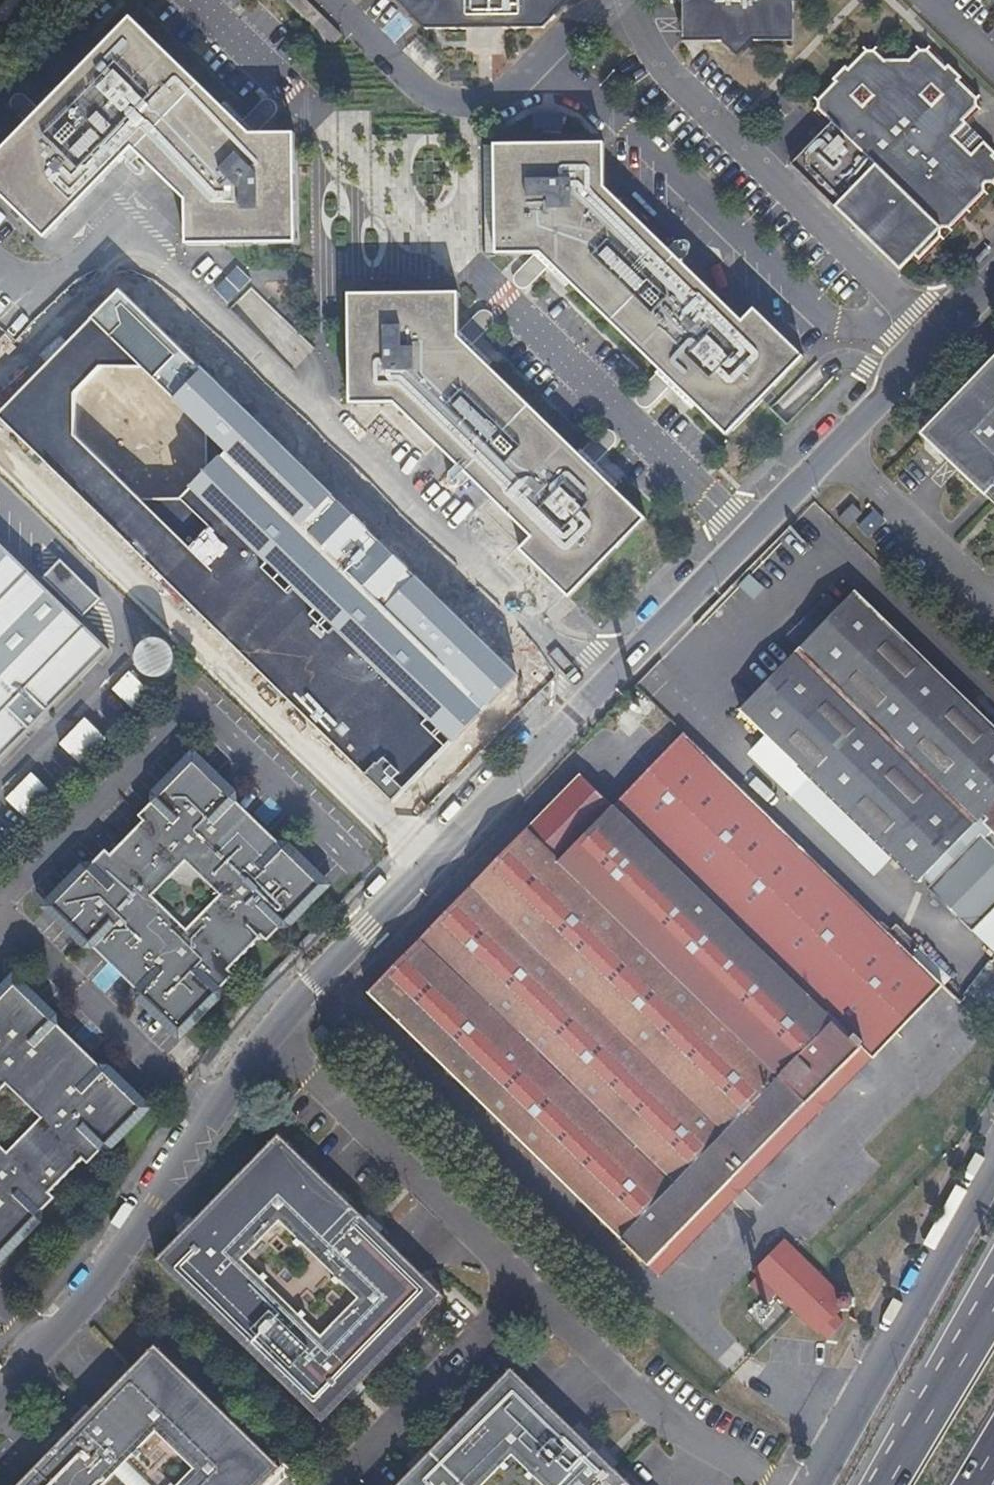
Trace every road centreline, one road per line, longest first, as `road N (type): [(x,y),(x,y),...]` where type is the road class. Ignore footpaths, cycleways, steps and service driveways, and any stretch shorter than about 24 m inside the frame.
road 1 (residential): [(937,336),(280,1015),(100,1280),(0,1381)]
road 2 (residential): [(629,0),(649,50),(937,336)]
road 3 (secondary): [(993,1171),(813,1484)]
road 4 (motorway): [(993,1292),(883,1484)]

